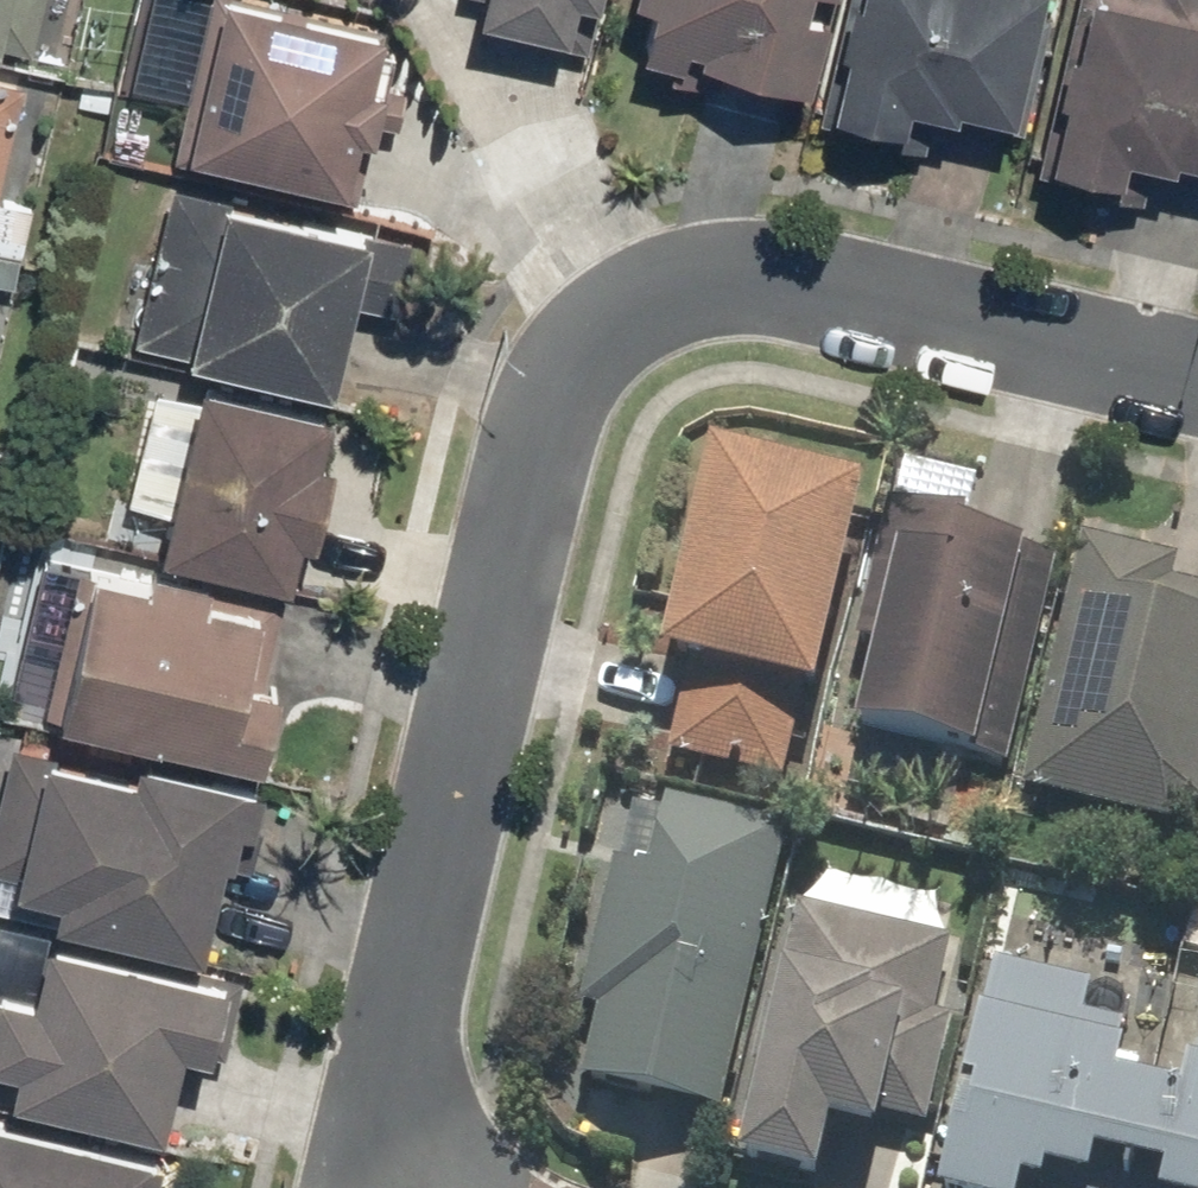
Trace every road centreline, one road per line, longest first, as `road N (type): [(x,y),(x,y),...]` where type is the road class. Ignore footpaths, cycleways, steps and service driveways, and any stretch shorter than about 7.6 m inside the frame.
road 1 (residential): [(1197,375),(738,267),(584,326),(371,1177)]

